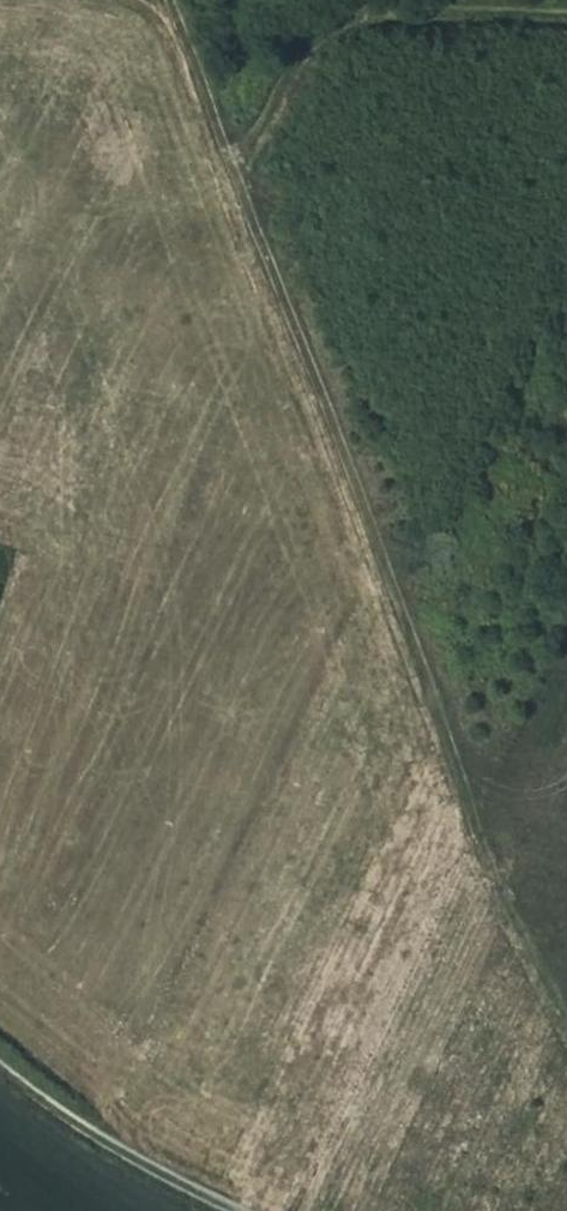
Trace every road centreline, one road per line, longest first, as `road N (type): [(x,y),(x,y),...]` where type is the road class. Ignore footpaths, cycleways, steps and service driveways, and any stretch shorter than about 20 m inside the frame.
road 1 (track): [(566,1034),(456,805),(375,591),(228,148),(164,0)]
road 2 (track): [(566,15),(326,2),(316,9),(269,123),(228,148)]
road 3 (track): [(239,1210),(80,1128),(0,1069)]

